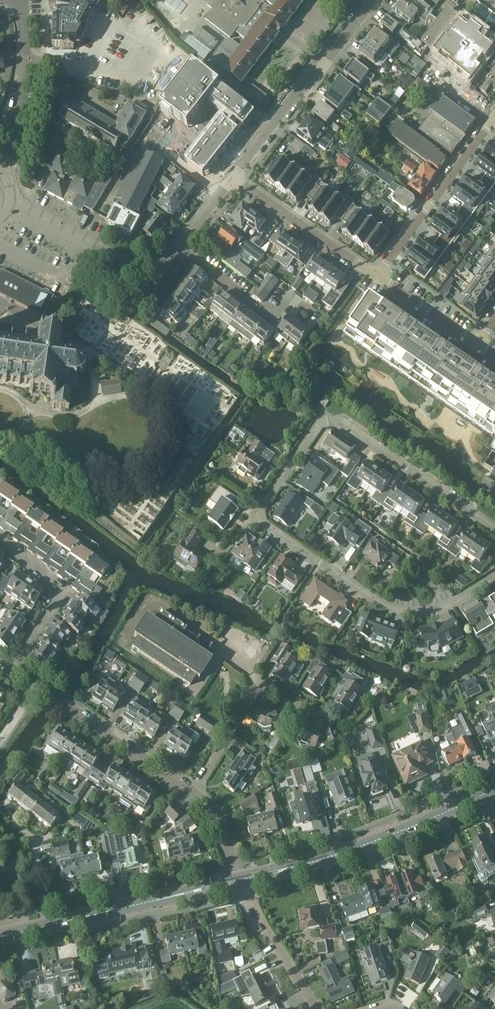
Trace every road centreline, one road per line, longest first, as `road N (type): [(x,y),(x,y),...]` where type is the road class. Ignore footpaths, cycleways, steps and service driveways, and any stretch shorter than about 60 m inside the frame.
road 1 (residential): [(494,528),(324,414),(253,517)]
road 2 (residential): [(253,517),(392,610),(430,612),(494,577)]
road 3 (secondary): [(238,880),(362,846),(486,792)]
road 4 (secondary): [(0,935),(238,880)]
road 5 (residential): [(233,176),(373,0)]
road 6 (residential): [(338,723),(259,687),(193,792)]
road 7 (residential): [(376,276),(492,115)]
road 8 (residential): [(193,792),(36,685)]
road 9 (residential): [(376,276),(233,176)]
road 10 (residential): [(12,670),(64,592),(0,543)]
road 11 (residential): [(4,156),(22,83),(23,1)]
road 12 (residential): [(318,1008),(238,880)]
road 13 (residential): [(288,290),(269,315),(179,248)]
road 14 (residential): [(477,346),(376,276)]

